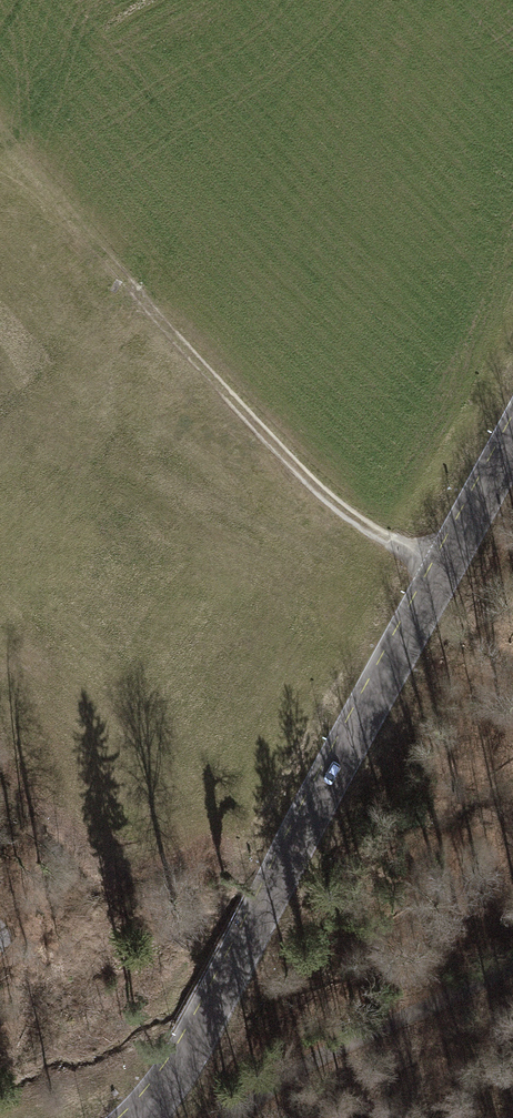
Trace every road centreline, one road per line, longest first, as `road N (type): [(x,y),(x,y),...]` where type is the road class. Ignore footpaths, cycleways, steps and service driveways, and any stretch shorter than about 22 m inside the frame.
road 1 (secondary): [(145,1117),(188,1058),(512,443)]
road 2 (track): [(446,566),(351,519),(133,297)]
road 3 (track): [(512,962),(308,1064),(235,1117)]

